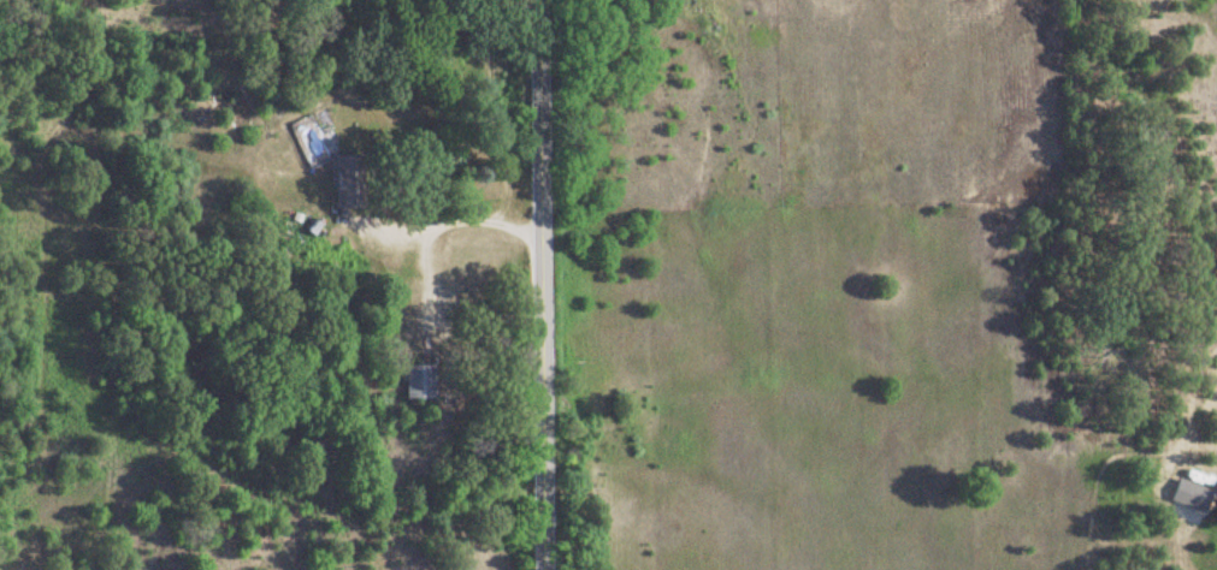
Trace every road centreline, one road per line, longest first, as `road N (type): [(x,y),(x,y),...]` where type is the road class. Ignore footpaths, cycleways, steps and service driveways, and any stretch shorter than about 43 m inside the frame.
road 1 (residential): [(540,569),(538,0)]

